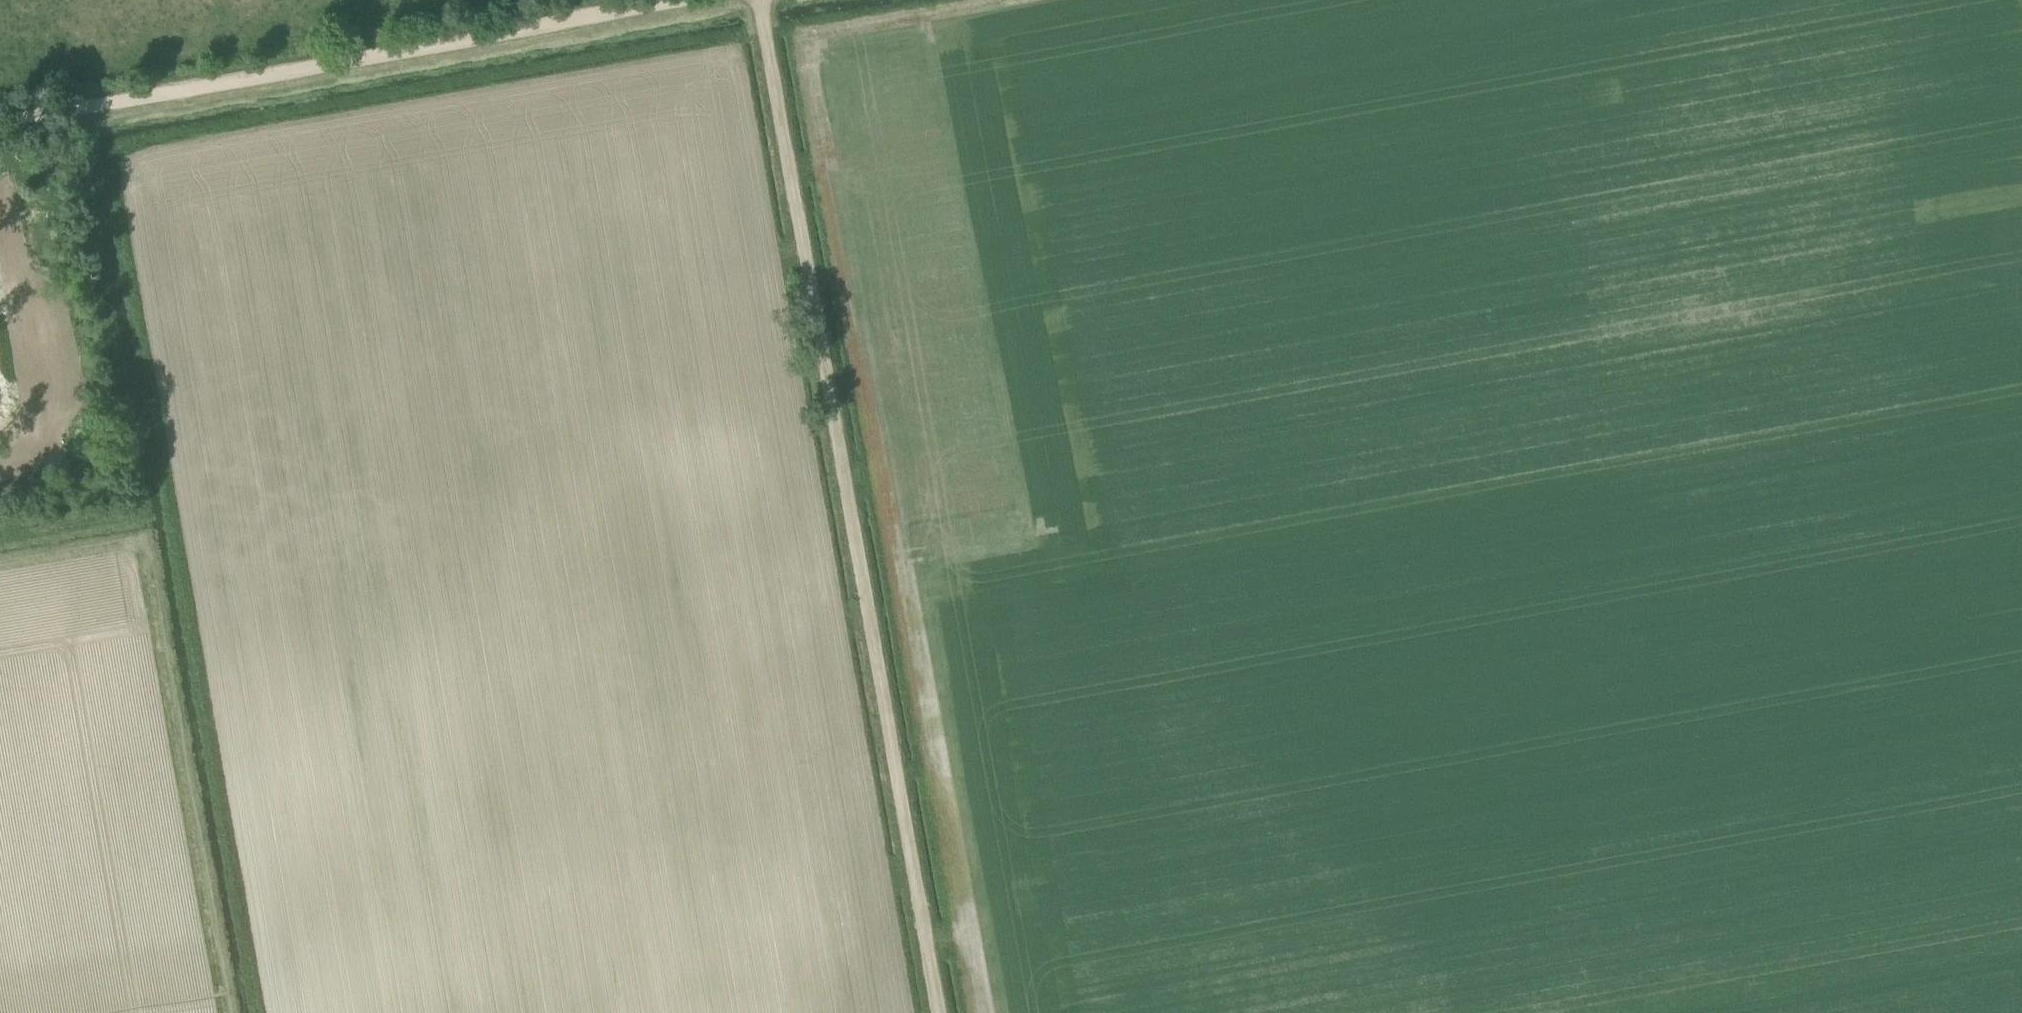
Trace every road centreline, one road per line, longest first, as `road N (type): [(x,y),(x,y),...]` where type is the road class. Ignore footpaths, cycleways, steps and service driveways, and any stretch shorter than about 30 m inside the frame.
road 1 (track): [(941,1012),(759,0)]
road 2 (track): [(712,0),(0,115)]

